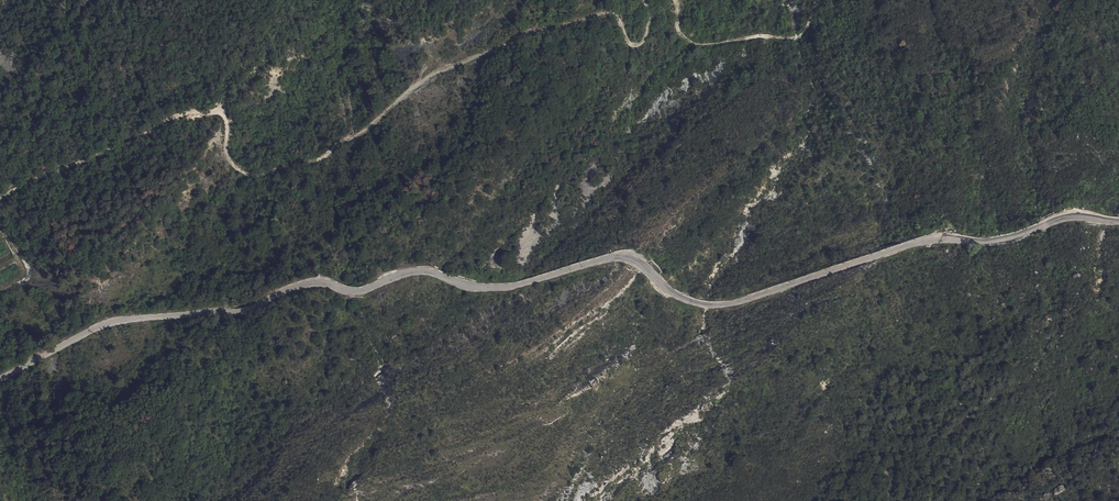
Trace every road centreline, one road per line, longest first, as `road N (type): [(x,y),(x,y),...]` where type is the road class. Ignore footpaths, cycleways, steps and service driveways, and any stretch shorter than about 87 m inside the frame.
road 1 (secondary): [(0,380),(110,324),(234,312),(312,285),(368,286),(412,274),(522,283),(613,259),(631,261),(685,296),(731,301),(910,246),(1118,218)]
road 2 (track): [(0,193),(200,116),(224,119),(228,161),(245,176),(324,156),(338,137),(370,123),(439,68),(527,31),(612,14),(633,43),(648,35),(634,0)]
road 3 (track): [(673,0),(677,35),(698,45),(801,36),(820,0)]

